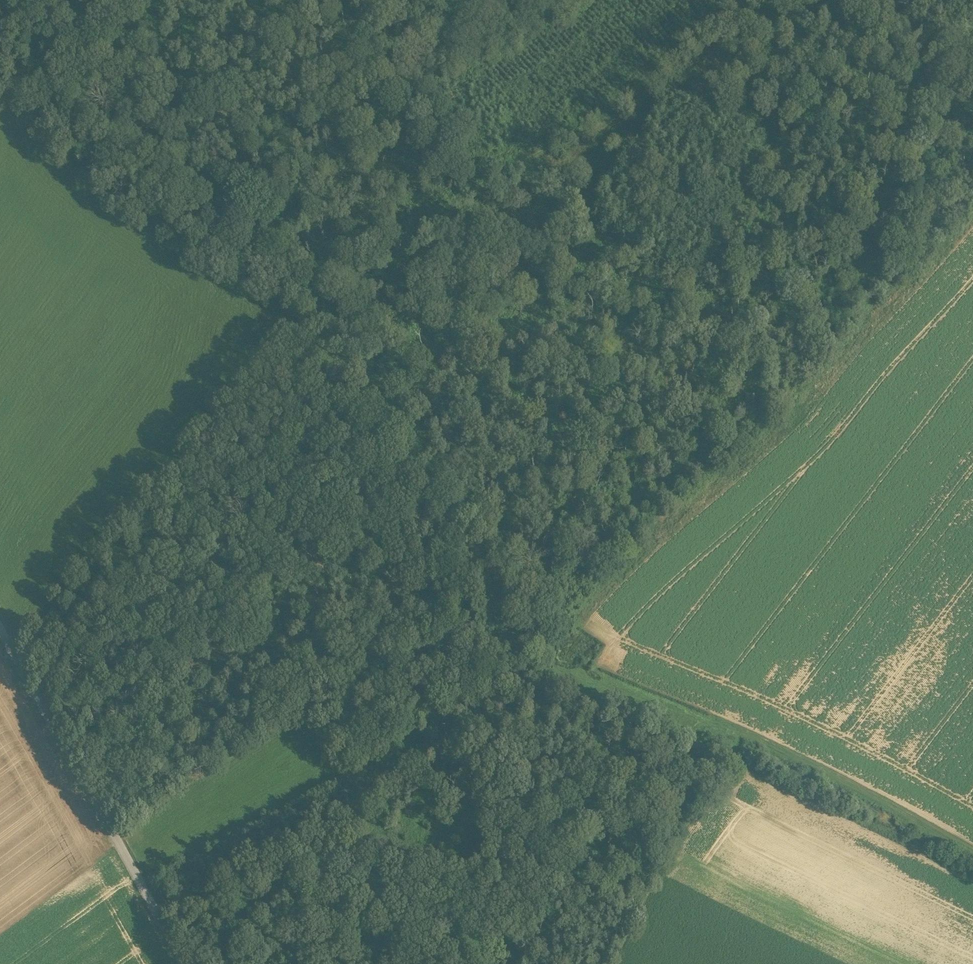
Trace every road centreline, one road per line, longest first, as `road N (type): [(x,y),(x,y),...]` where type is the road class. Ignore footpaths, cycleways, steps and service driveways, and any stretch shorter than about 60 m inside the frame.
road 1 (track): [(748,0),(677,100),(488,201),(371,333)]
road 2 (unclassified): [(190,963),(0,628)]
road 3 (track): [(592,148),(531,335),(497,352),(468,350),(425,276)]
road 4 (track): [(972,858),(751,740),(739,774)]

